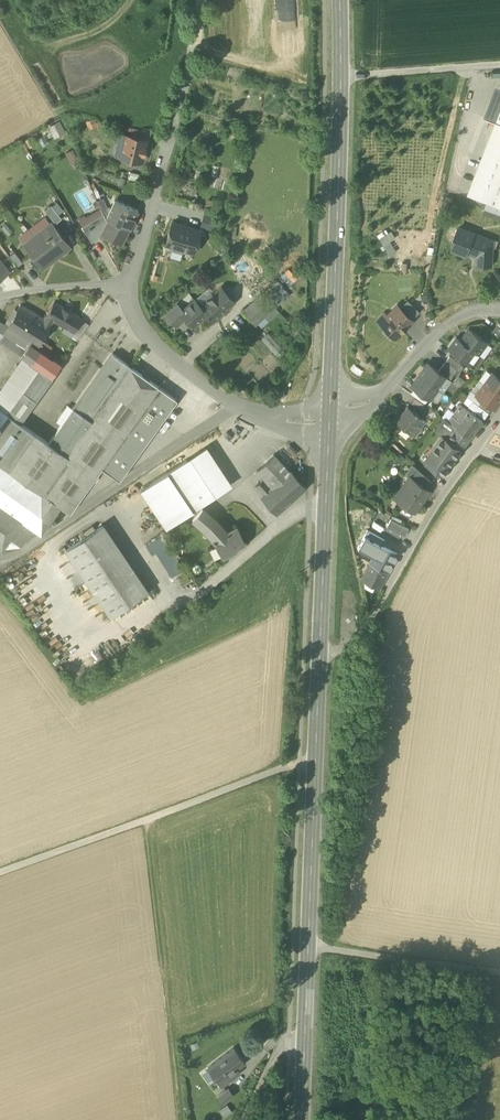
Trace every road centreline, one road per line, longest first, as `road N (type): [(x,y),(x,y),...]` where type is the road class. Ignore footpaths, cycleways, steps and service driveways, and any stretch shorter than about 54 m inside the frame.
road 1 (secondary): [(302,1119),(320,654)]
road 2 (secondary): [(330,419),(341,75)]
road 3 (track): [(0,871),(315,762)]
road 4 (residential): [(499,418),(434,509),(371,624),(347,647),(320,654)]
road 5 (track): [(181,1119),(146,819)]
road 6 (residential): [(127,288),(199,31),(199,0)]
road 7 (residential): [(330,419),(239,411),(164,354),(127,288)]
road 8 (secondary): [(320,654),(330,419)]
road 9 (residential): [(499,313),(450,325),(378,396),(330,419)]
road 10 (track): [(499,974),(309,947)]
road 11 (unclassified): [(499,64),(341,75)]
road 12 (residential): [(127,288),(0,296)]

